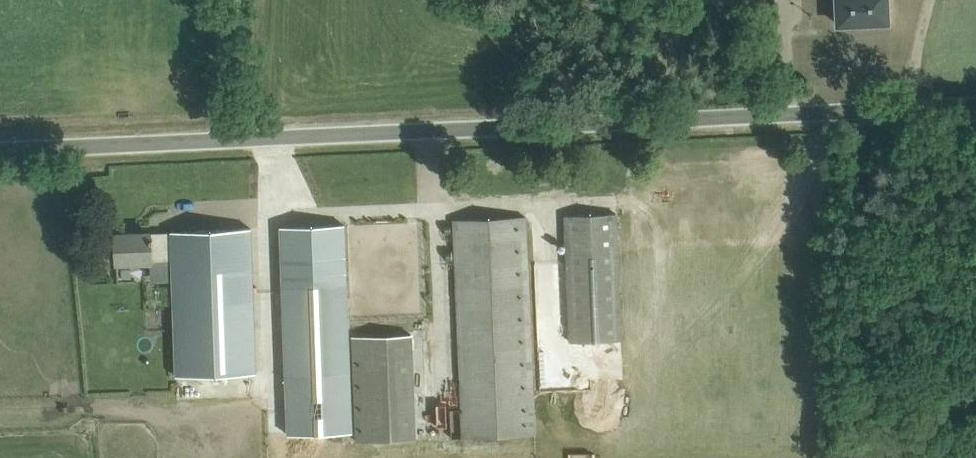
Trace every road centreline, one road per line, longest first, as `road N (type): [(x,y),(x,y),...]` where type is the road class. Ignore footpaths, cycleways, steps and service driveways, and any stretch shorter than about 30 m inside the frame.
road 1 (unclassified): [(0,151),(975,104)]

